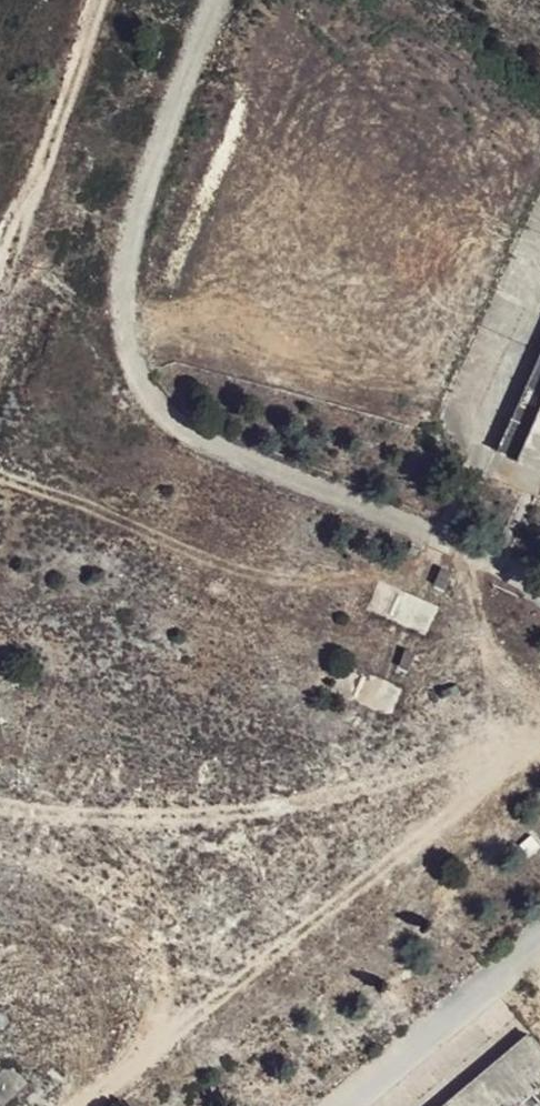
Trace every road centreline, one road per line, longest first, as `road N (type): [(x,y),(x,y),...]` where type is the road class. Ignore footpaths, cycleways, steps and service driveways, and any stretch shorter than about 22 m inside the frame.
road 1 (unclassified): [(539,586),(405,516),(187,436),(134,370),(133,278),(152,183),(224,0)]
road 2 (track): [(103,1105),(169,1052),(251,924),(24,919),(0,904)]
road 3 (track): [(0,284),(106,0)]
road 4 (unclassified): [(342,1105),(539,932)]

